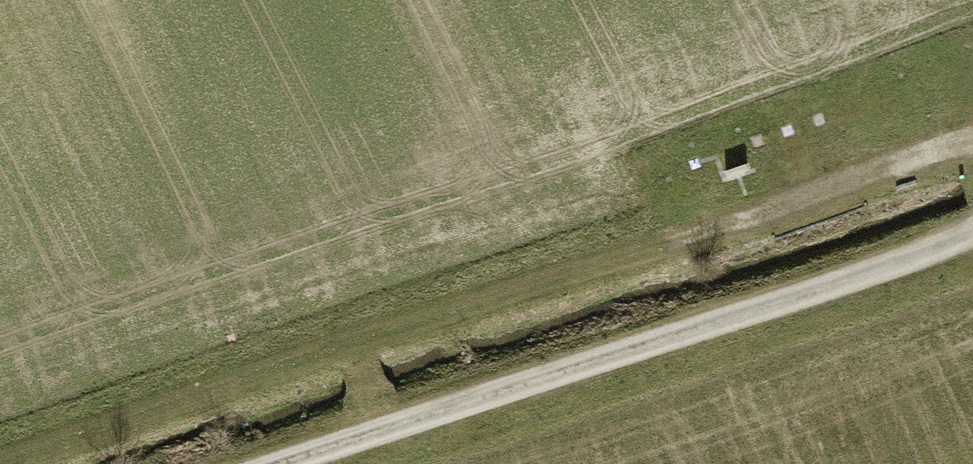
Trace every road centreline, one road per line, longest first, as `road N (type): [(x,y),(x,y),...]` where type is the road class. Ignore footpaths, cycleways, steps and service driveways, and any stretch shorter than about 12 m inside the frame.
road 1 (track): [(0,460),(972,125)]
road 2 (track): [(251,463),(972,223)]

